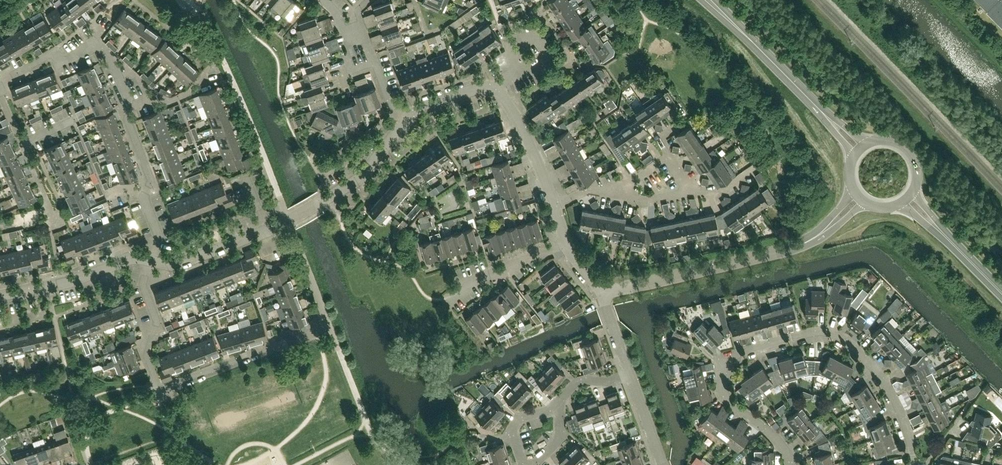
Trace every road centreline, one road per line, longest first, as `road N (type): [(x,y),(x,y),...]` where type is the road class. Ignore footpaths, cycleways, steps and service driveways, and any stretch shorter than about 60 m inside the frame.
road 1 (residential): [(790,464),(768,433),(723,393),(723,367),(731,357),(777,340),(824,334),(842,339),(879,376),(912,464)]
road 2 (residential): [(602,291),(797,248),(859,198)]
road 3 (residential): [(278,347),(159,391),(149,352),(158,323),(142,285),(147,261)]
road 4 (primary): [(860,149),(708,0)]
road 5 (residential): [(128,109),(110,57),(94,44),(0,82)]
road 6 (residential): [(284,223),(331,328),(278,347)]
road 7 (track): [(328,197),(353,245),(404,268),(431,299),(449,298)]
road 8 (residential): [(156,263),(160,238),(143,197),(151,178),(128,109)]
road 9 (residential): [(292,218),(363,173),(408,115)]
road 10 (residential): [(147,261),(0,295)]
road 11 (track): [(604,66),(618,97),(588,116),(631,177)]
road 12 (residential): [(284,223),(188,263),(156,263)]
road 13 (primary): [(1001,293),(908,199)]
road 14 (residential): [(449,298),(489,269),(567,243)]
road 15 (residential): [(493,89),(555,201)]
road 16 (residential): [(560,438),(528,460),(511,440),(520,418),(555,407)]

